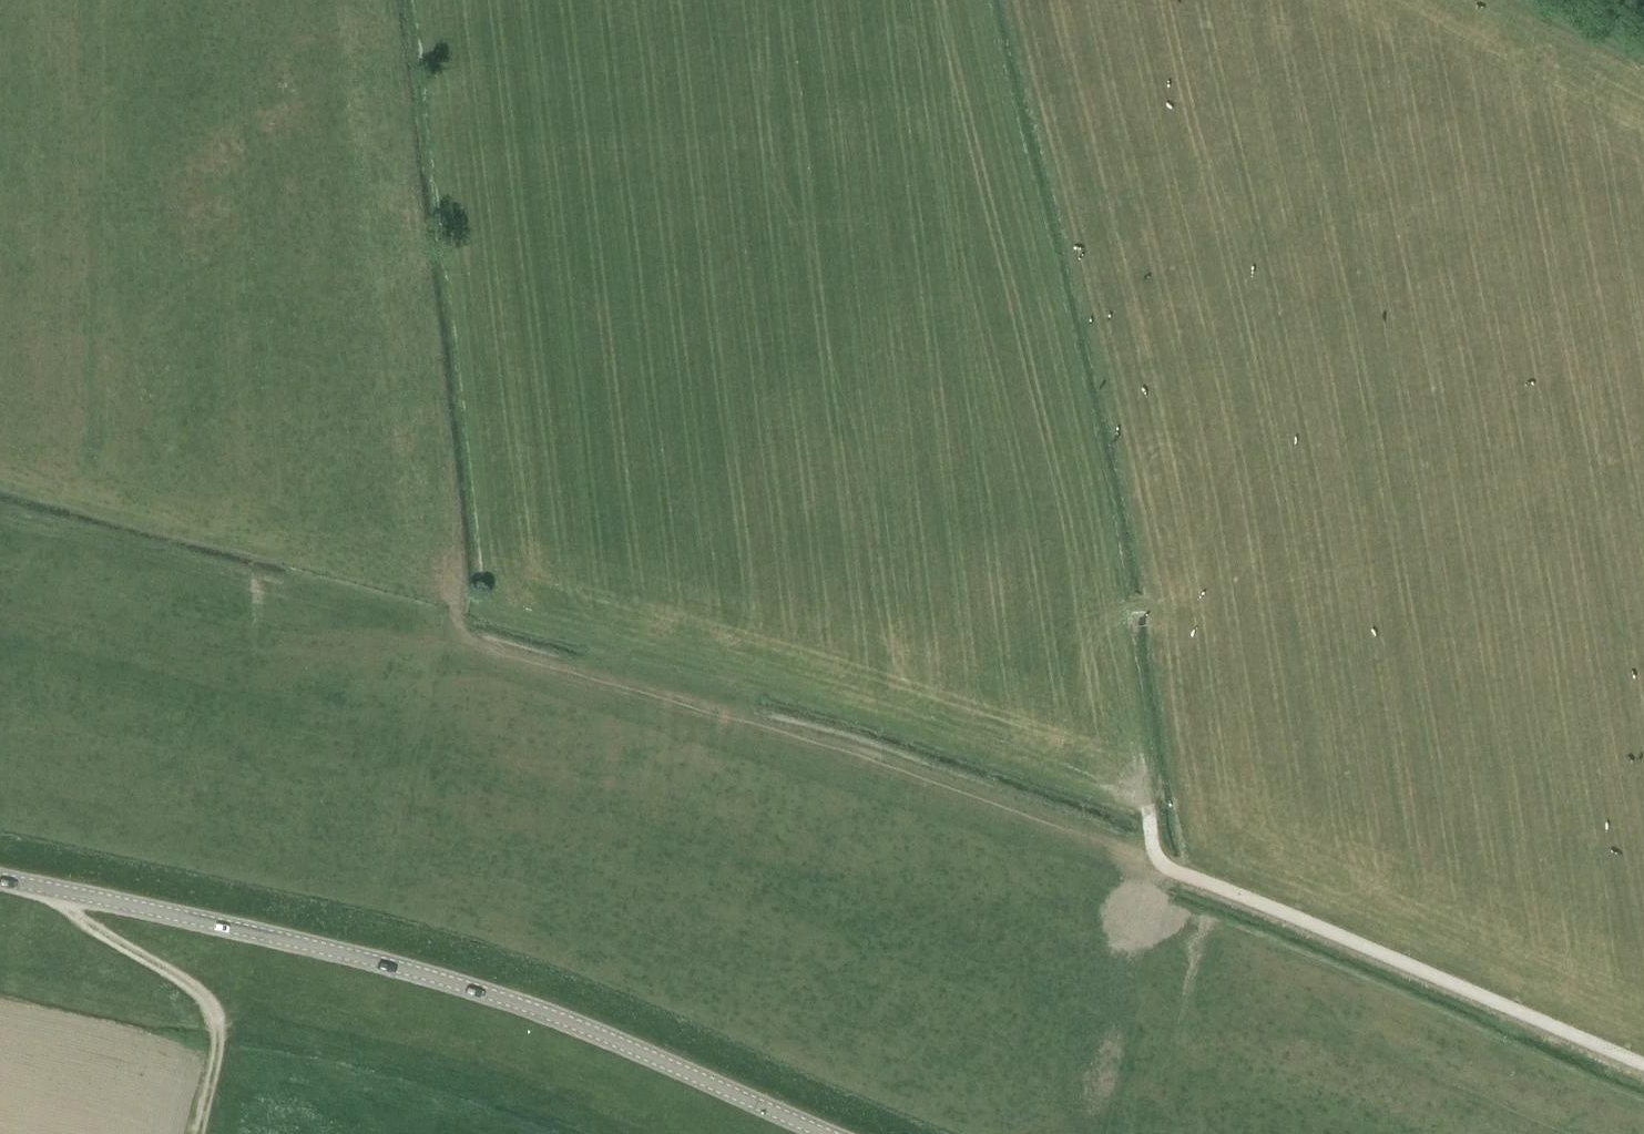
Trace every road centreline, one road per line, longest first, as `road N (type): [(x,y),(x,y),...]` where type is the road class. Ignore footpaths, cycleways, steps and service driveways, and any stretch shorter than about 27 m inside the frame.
road 1 (unclassified): [(823,1133),(484,995),(326,950),(0,881)]
road 2 (track): [(200,1133),(221,1021),(202,995),(34,889)]

